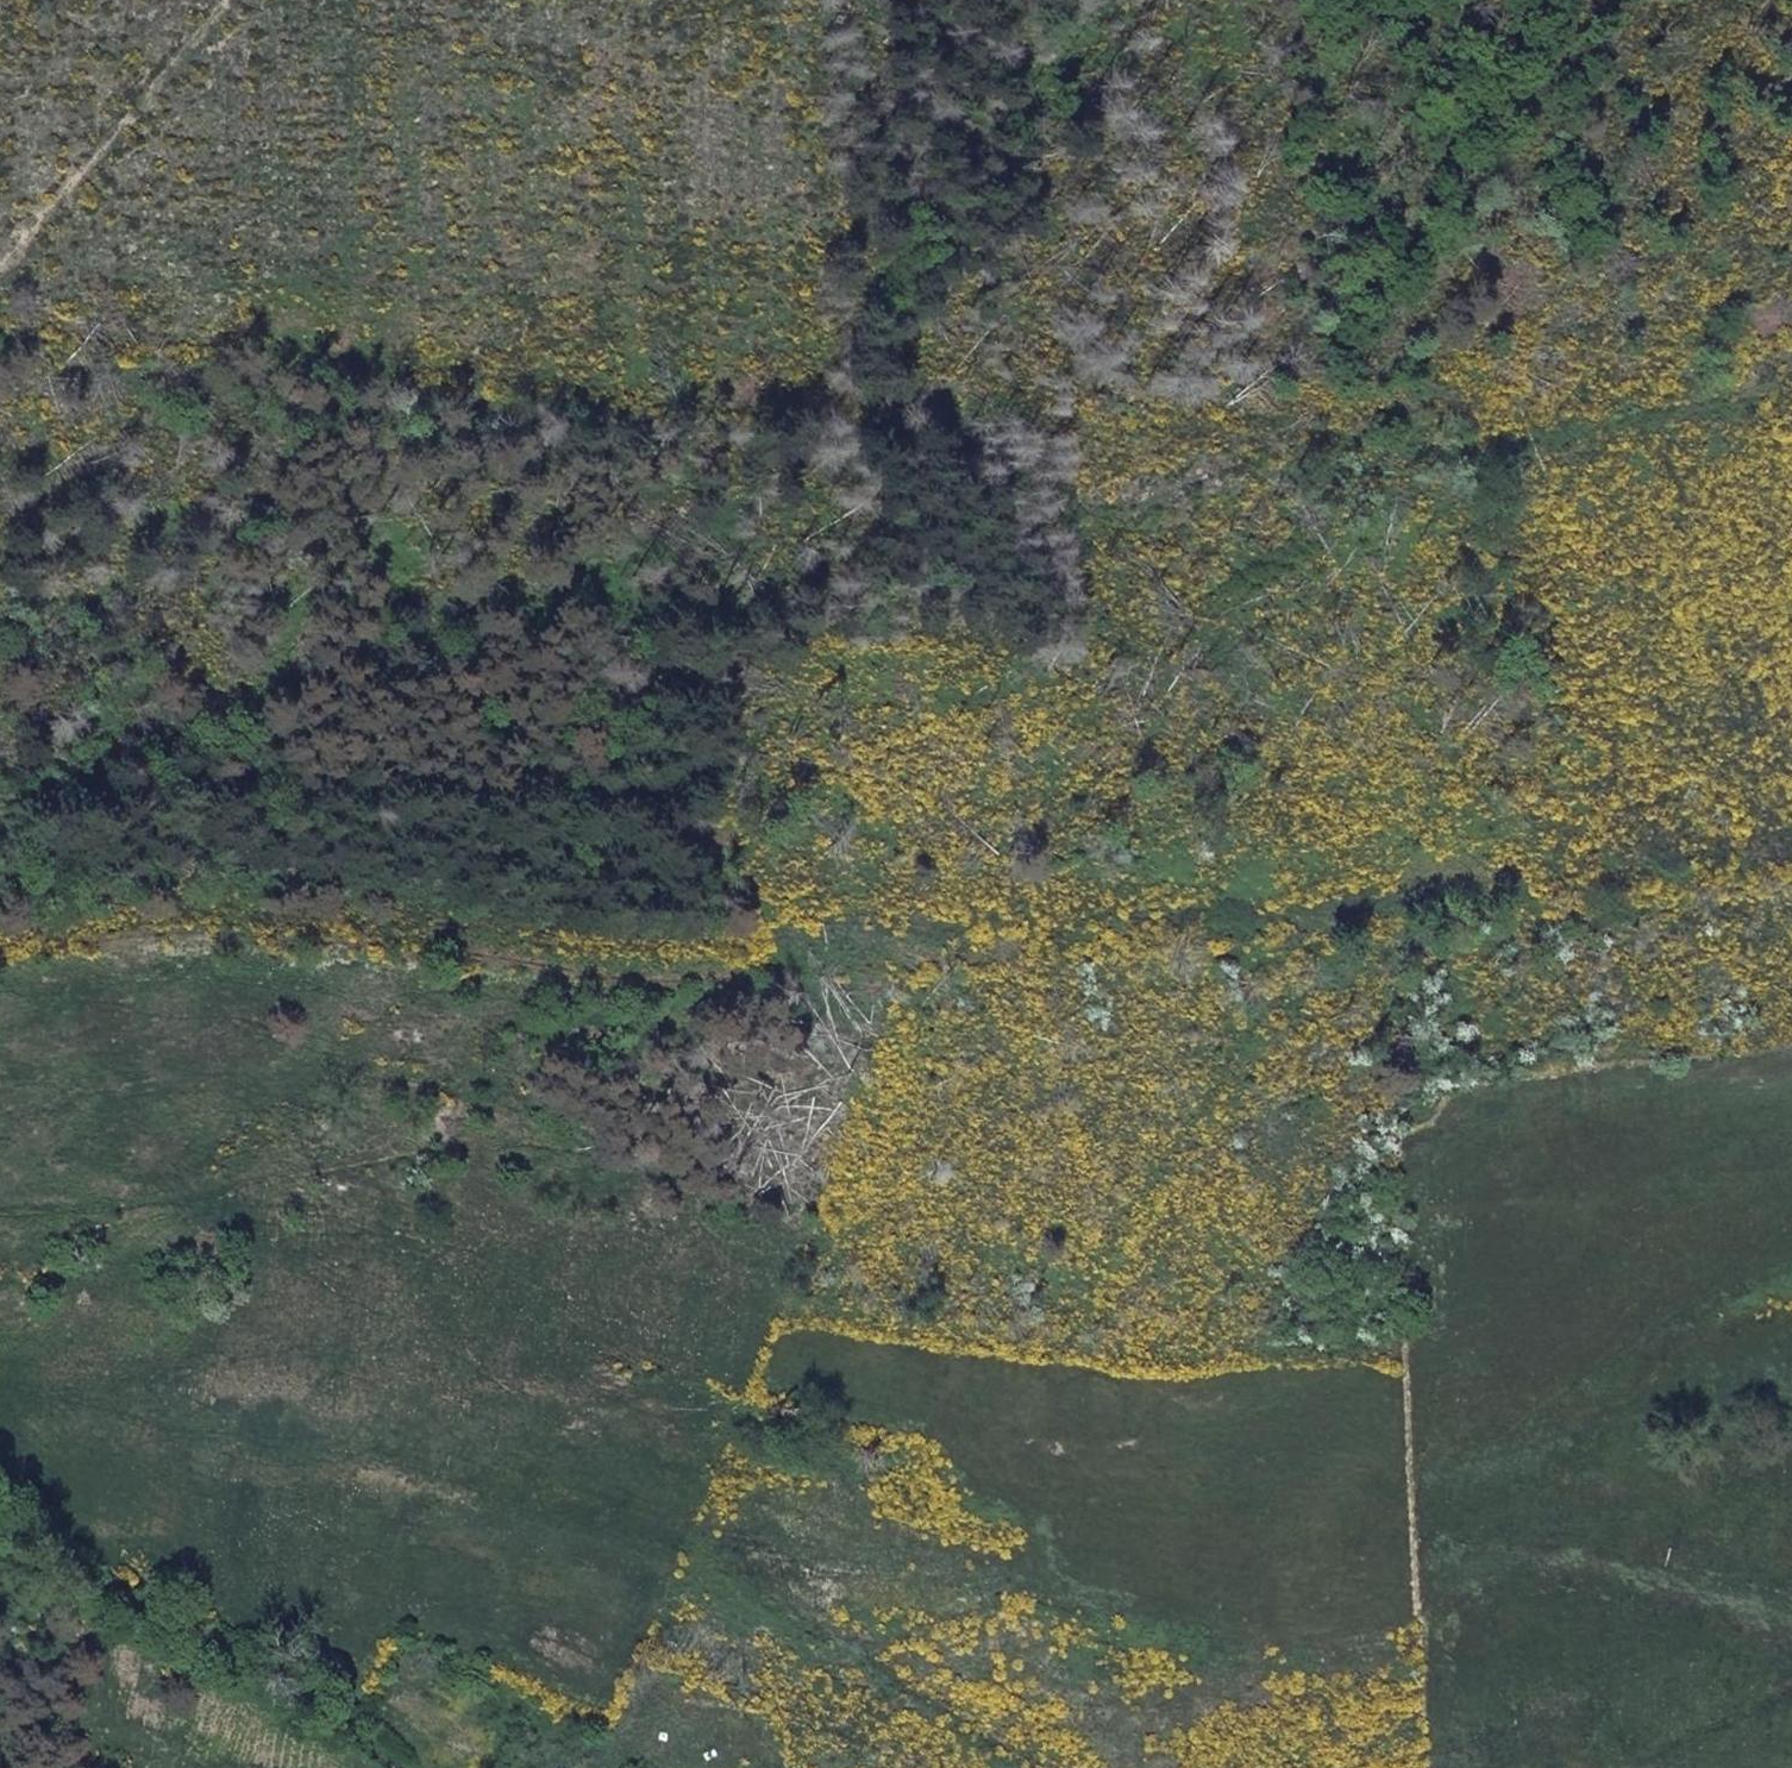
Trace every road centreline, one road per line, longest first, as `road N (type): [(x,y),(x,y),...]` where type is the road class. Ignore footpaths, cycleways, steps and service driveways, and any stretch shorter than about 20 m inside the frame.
road 1 (track): [(400,1767),(280,1679),(0,1519)]

